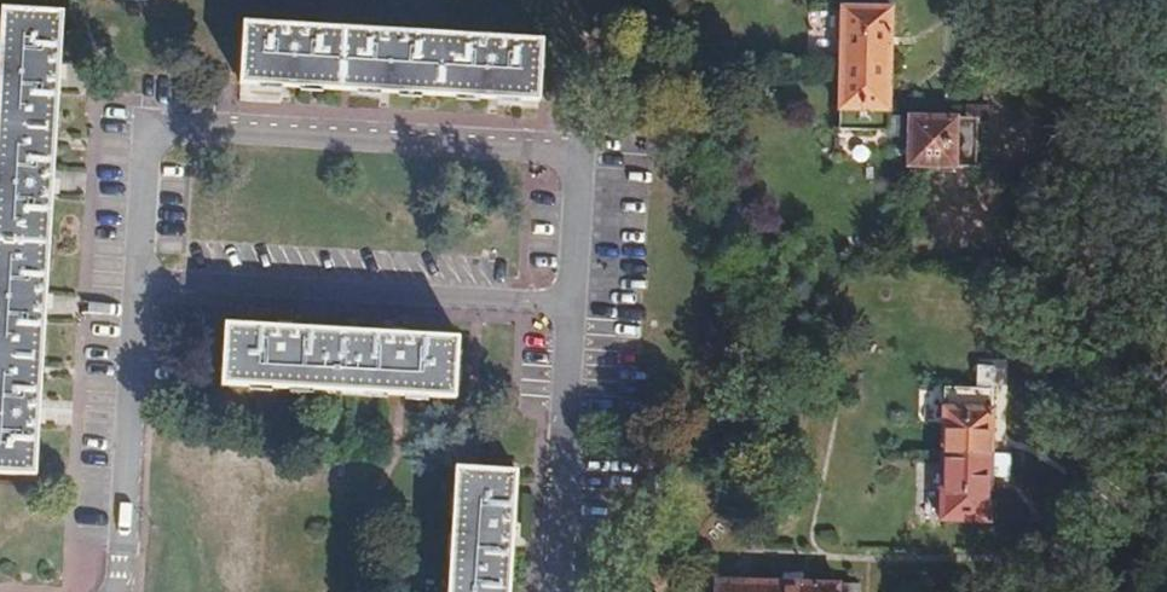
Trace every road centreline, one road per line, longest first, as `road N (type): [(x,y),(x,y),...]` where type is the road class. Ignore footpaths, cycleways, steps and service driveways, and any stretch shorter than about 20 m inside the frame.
road 1 (residential): [(148,126),(582,152),(573,311)]
road 2 (residential): [(573,311),(137,289)]
road 3 (residential): [(137,289),(115,591)]
road 4 (residential): [(573,311),(558,591)]
road 5 (residential): [(1166,452),(1012,591)]
road 6 (residential): [(148,126),(137,289)]
road 7 (residential): [(1166,127),(1084,0)]

